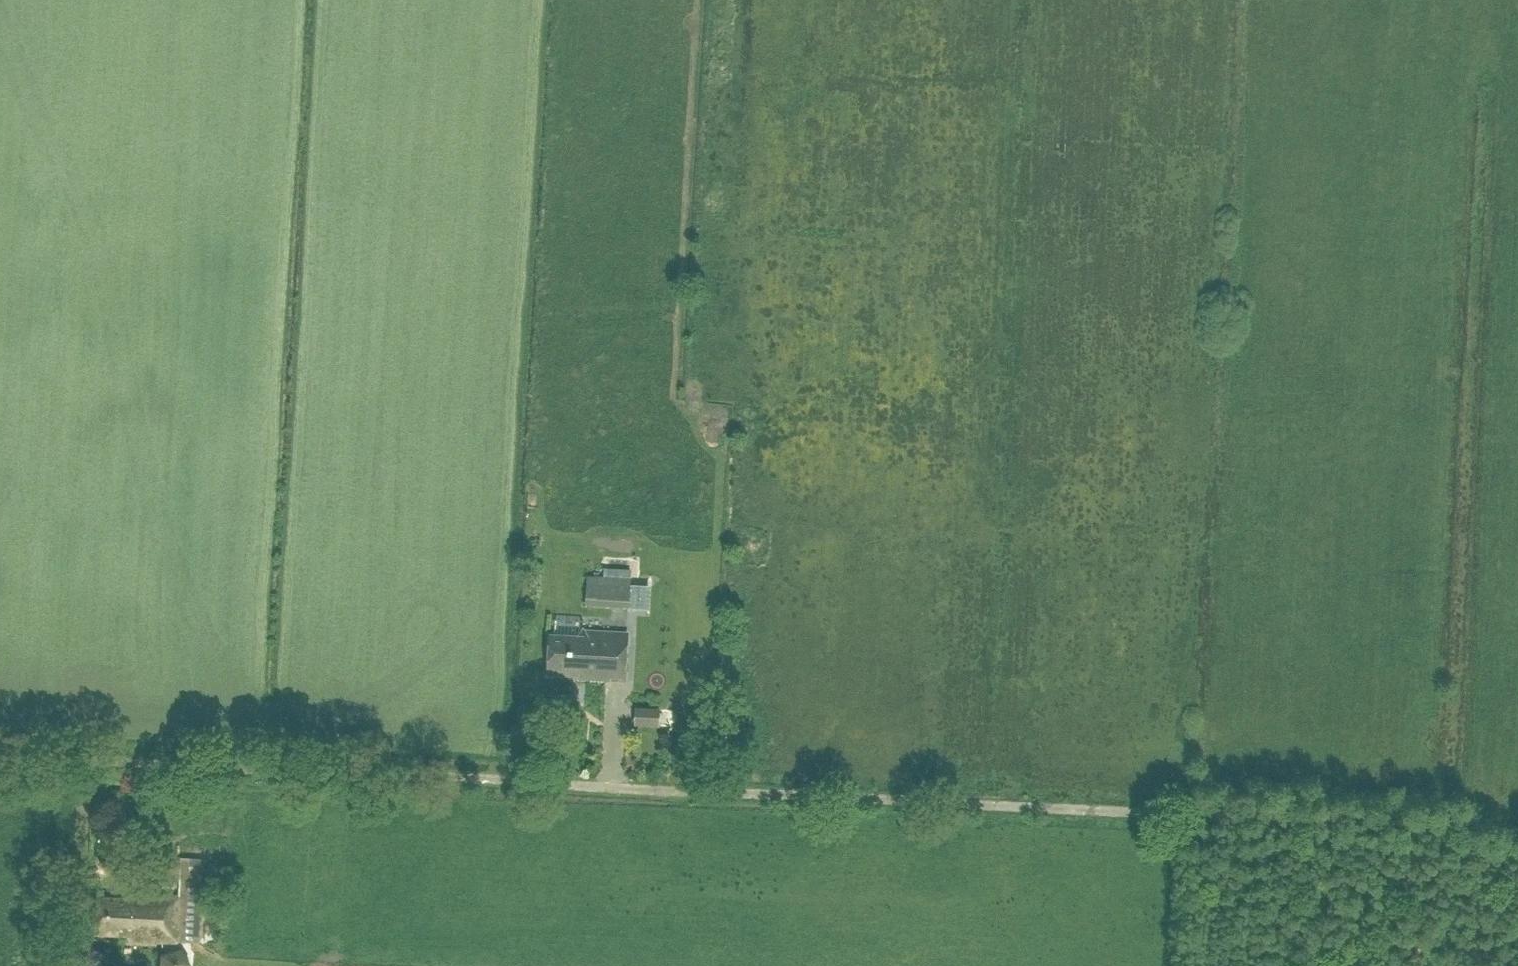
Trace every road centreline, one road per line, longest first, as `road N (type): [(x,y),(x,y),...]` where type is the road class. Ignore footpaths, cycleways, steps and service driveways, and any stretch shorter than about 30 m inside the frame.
road 1 (unclassified): [(0,756),(1517,829)]

